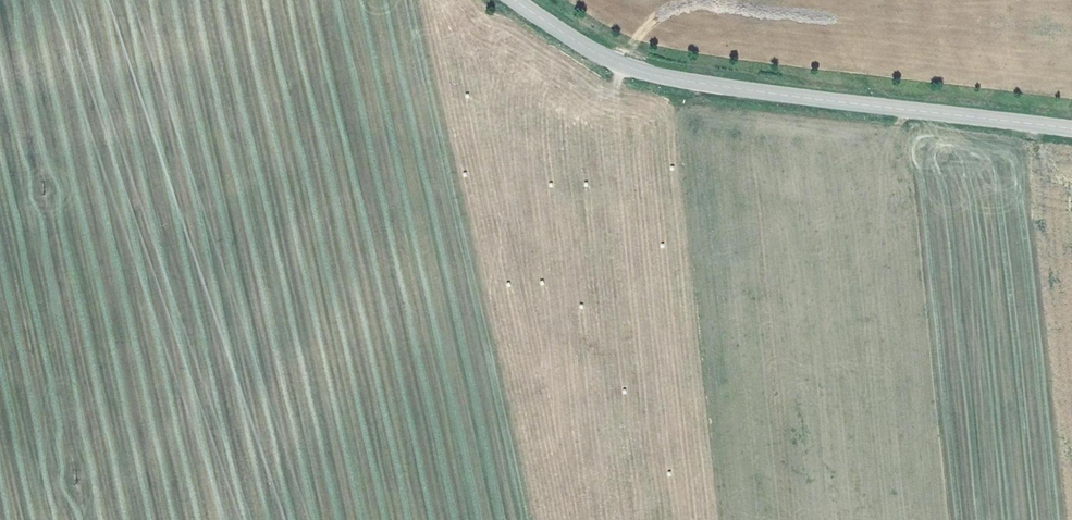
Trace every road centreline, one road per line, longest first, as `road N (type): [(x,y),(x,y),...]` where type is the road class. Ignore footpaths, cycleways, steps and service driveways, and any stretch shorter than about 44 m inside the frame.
road 1 (unclassified): [(509,0),(611,65),(650,78),(1071,133)]

